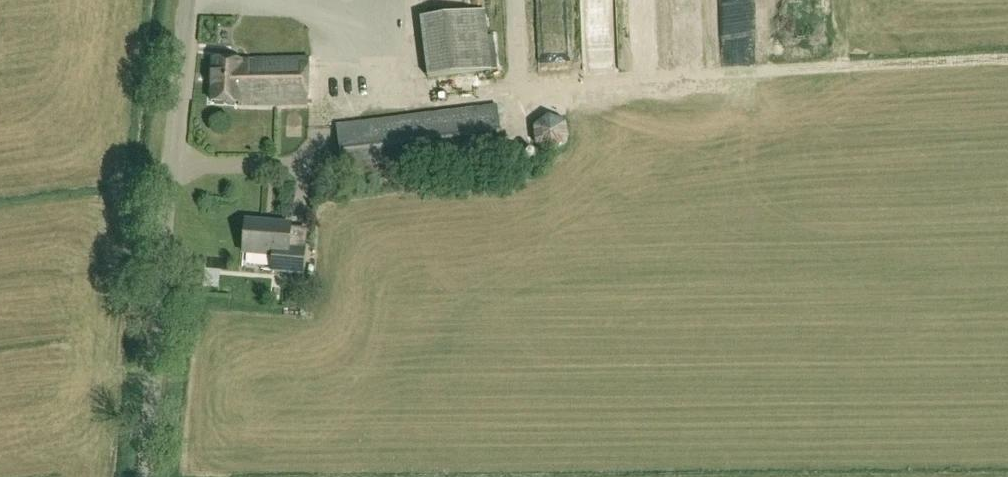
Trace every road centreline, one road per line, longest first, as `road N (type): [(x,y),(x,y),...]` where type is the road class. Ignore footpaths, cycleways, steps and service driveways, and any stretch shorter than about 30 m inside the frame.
road 1 (unclassified): [(144,476),(196,0)]

